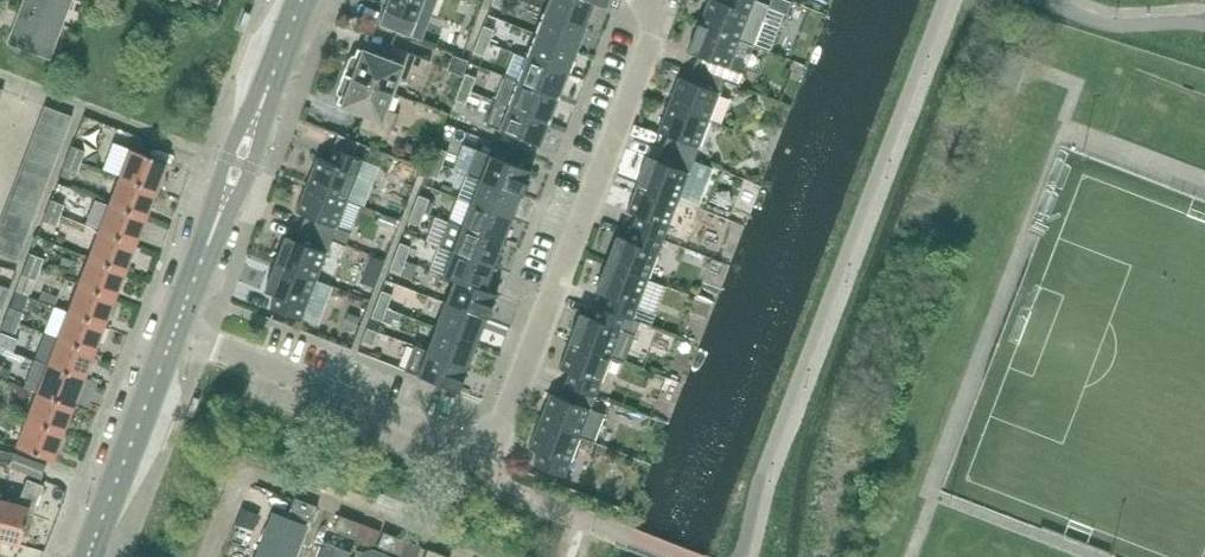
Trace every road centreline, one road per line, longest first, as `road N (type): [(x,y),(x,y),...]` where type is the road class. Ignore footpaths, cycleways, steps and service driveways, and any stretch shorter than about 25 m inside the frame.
road 1 (residential): [(653,0),(649,29),(484,461),(172,339)]
road 2 (tertiary): [(88,552),(172,339)]
road 3 (tertiary): [(214,226),(250,168),(270,79)]
road 4 (tertiary): [(214,226),(228,159),(270,79)]

